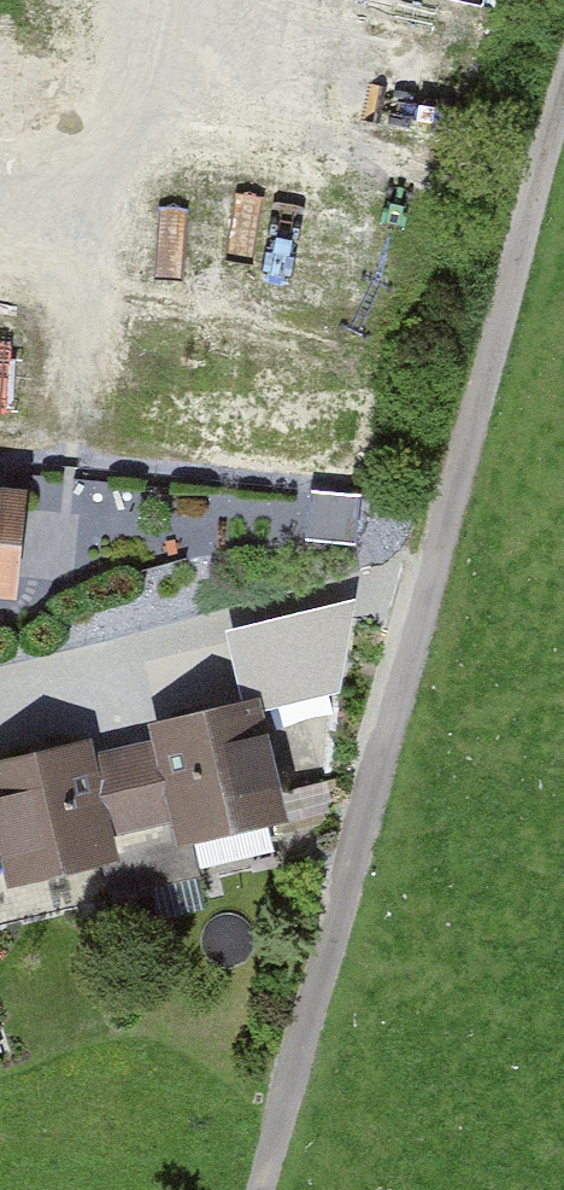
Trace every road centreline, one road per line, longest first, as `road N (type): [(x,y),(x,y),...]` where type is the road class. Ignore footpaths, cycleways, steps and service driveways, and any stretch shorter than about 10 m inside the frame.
road 1 (track): [(563,92),(260,1189)]
road 2 (residential): [(0,686),(341,594)]
road 3 (track): [(130,0),(94,192),(0,178)]

